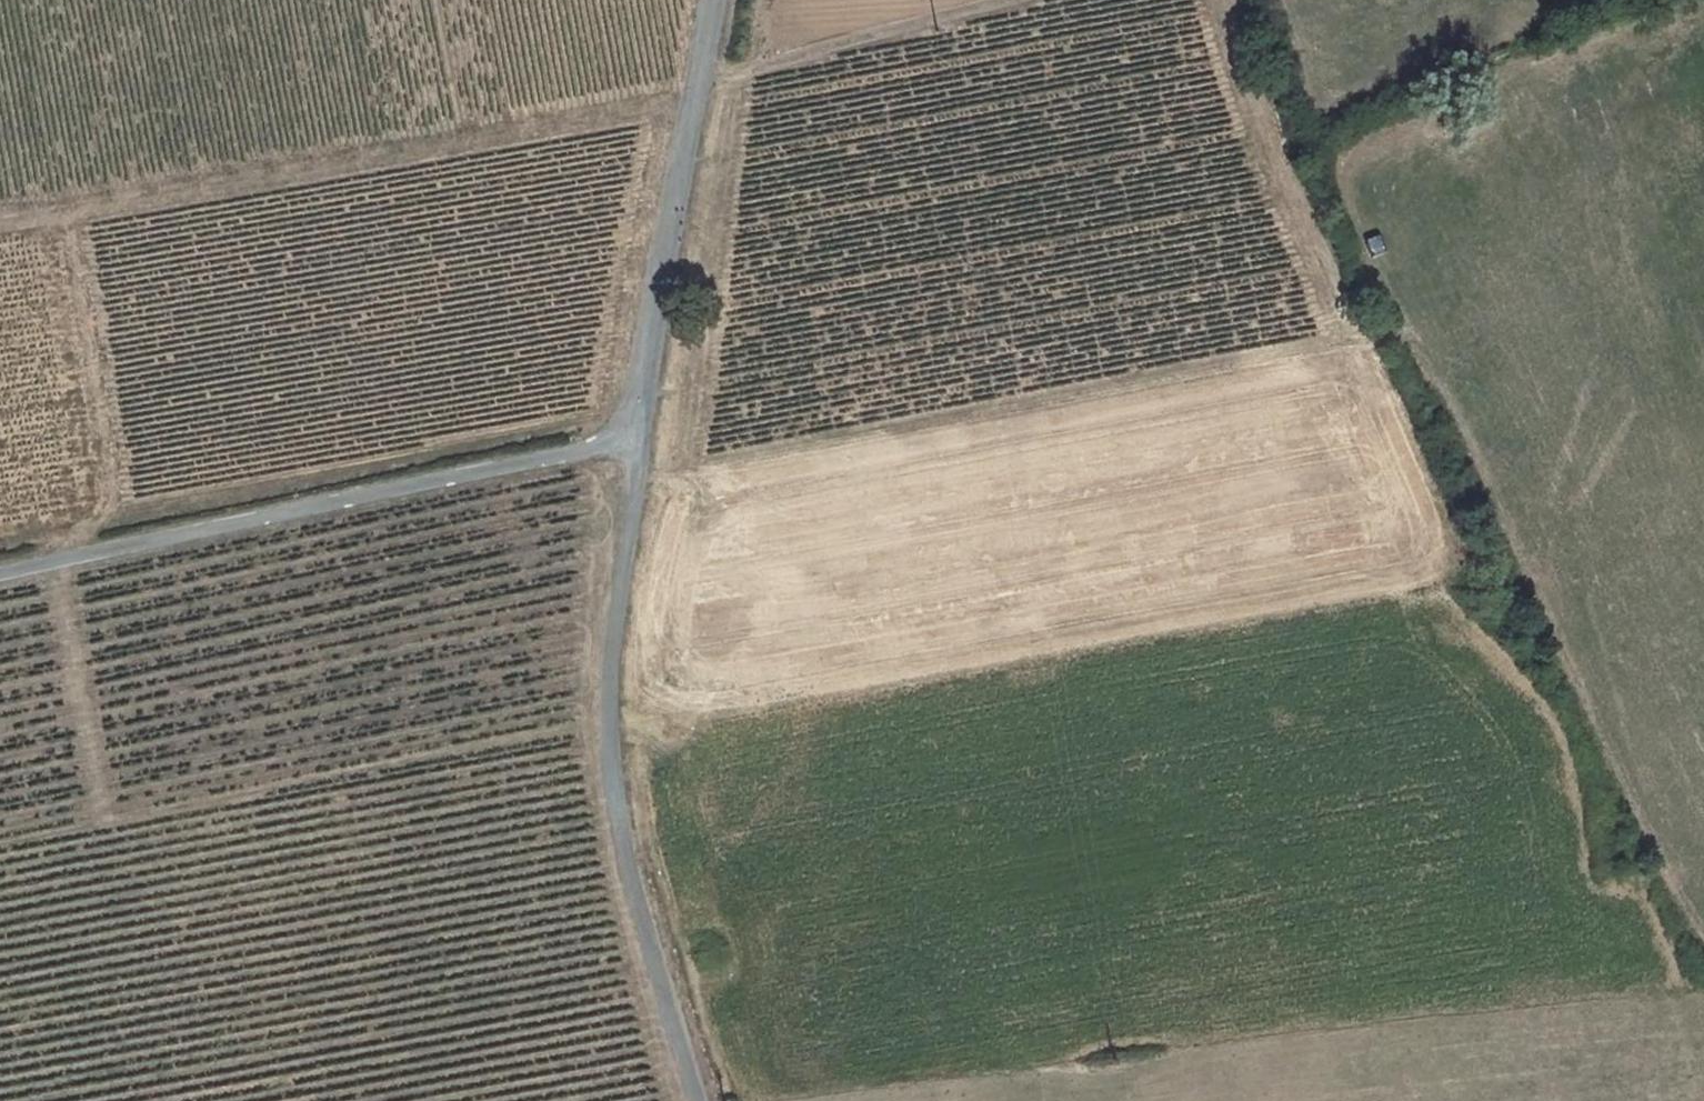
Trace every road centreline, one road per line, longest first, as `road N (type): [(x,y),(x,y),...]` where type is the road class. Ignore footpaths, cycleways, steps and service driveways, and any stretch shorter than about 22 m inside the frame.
road 1 (unclassified): [(638,435),(609,663),(608,748),(626,860),(698,1100)]
road 2 (unclassified): [(638,435),(0,574)]
road 3 (unclassified): [(715,0),(638,435)]
road 4 (track): [(698,84),(998,0)]

